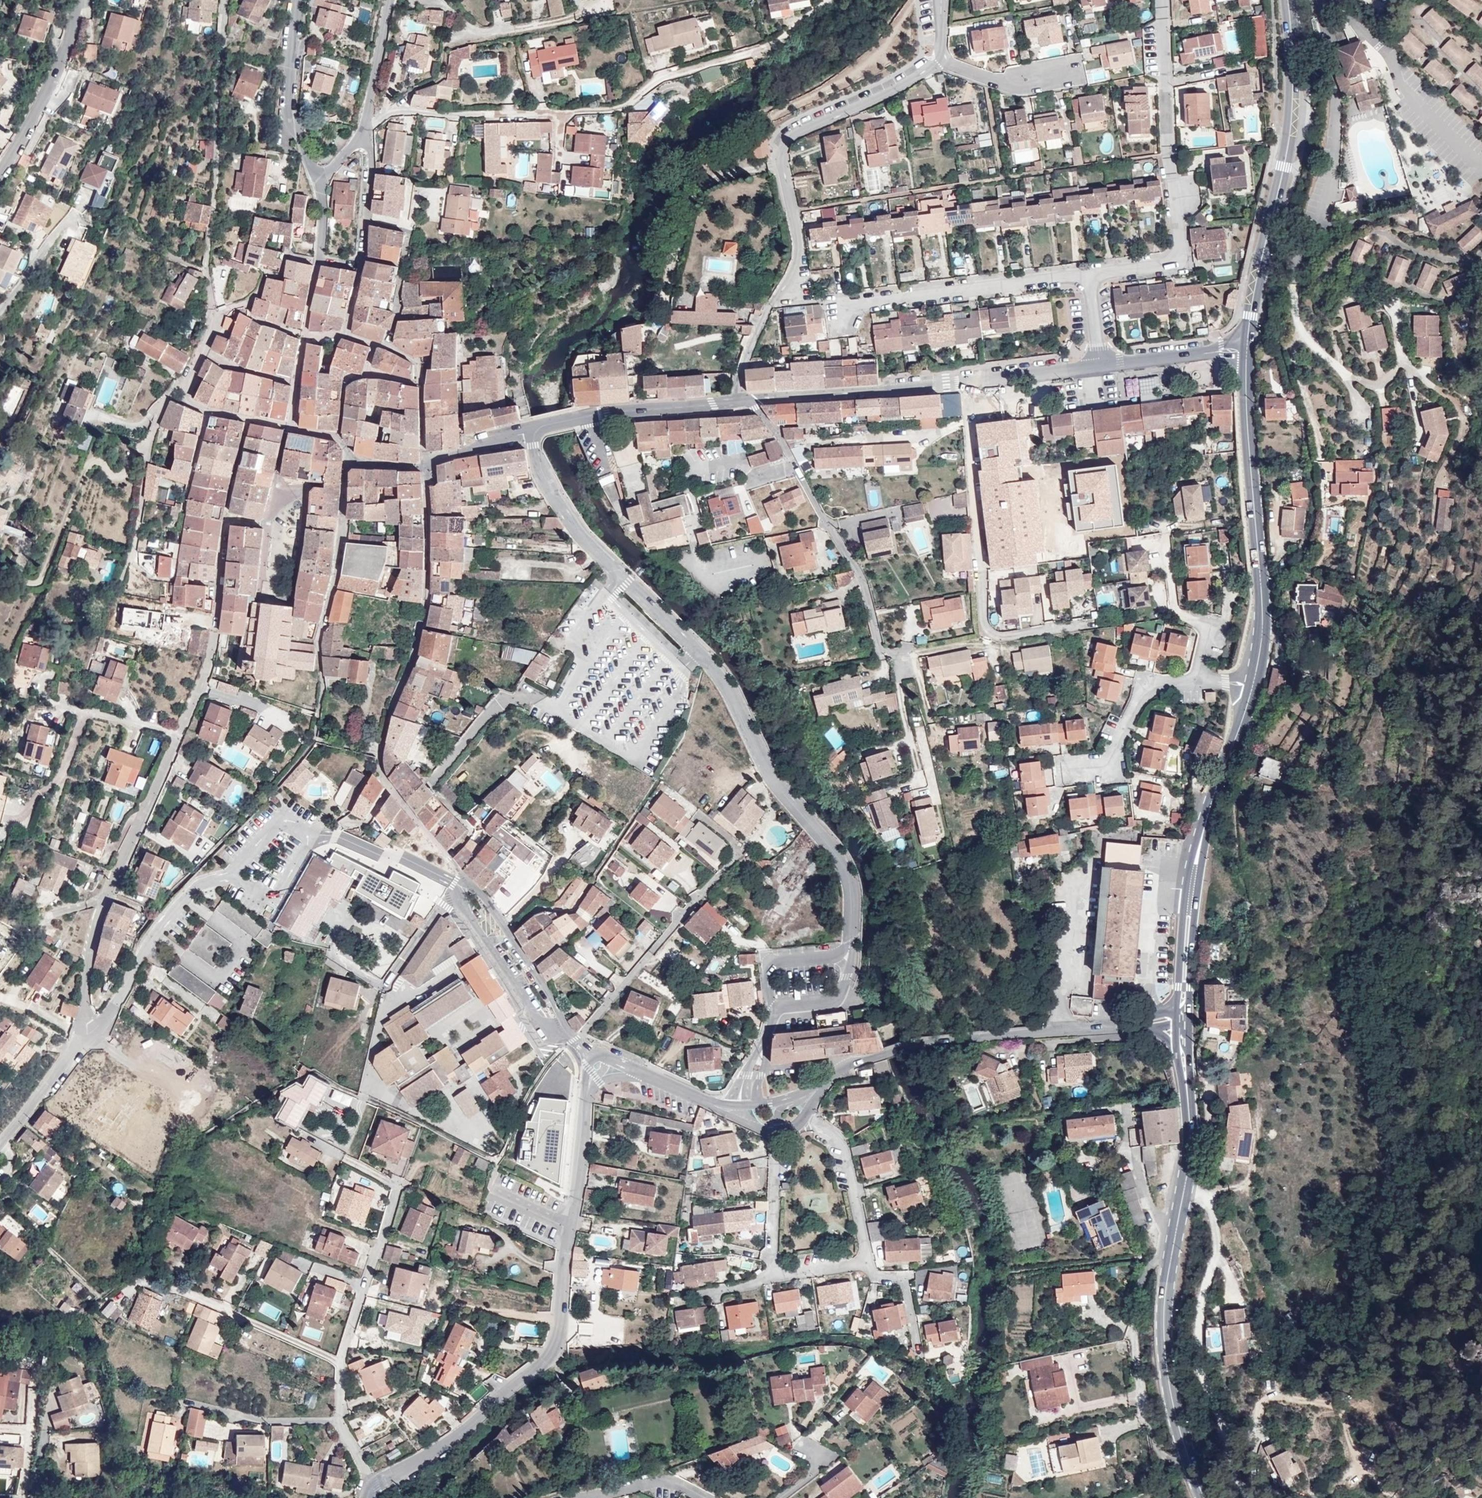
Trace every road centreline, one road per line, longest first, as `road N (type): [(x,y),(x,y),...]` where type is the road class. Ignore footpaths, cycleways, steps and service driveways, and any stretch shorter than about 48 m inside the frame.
road 1 (residential): [(364,130),(400,110),(613,110),(661,79),(772,45),(828,0)]
road 2 (residential): [(373,1487),(460,1434),(551,1354),(593,1081)]
road 3 (residential): [(742,401),(754,338),(799,256),(783,167),(786,143),(908,82),(937,59)]
road 4 (residential): [(918,766),(899,694),(899,659),(879,647),(861,579),(777,432),(742,401)]
road 5 (residential): [(777,1131),(774,1264),(786,1273),(859,1262),(865,1244),(843,1146),(808,1113)]
road 6 (residential): [(964,382),(985,625),(1005,637),(1093,624)]
road 7 (primary): [(1287,0),(1291,121),(1249,339)]
road 8 (primary): [(1254,683),(1197,857),(1186,1005)]
road 9 (primary): [(1247,362),(1262,590),(1254,683)]
road 10 (residential): [(78,1037),(103,907),(178,734)]
road 11 (residential): [(699,652),(735,699),(778,788),(840,858),(852,926)]
road 12 (residential): [(224,0),(206,267),(213,311)]
road 13 (residential): [(1203,1194),(1217,1221),(1205,1375),(1248,1492)]
road 14 (residential): [(178,734),(211,650),(225,517),(261,521),(300,491)]
road 15 (residential): [(698,814),(732,841),(731,863),(578,1041)]
road 16 (residential): [(839,321),(847,309),(873,301),(1088,274)]
road 17 (residential): [(1089,1028),(933,1042),(836,1071)]
road 18 (residential): [(1162,0),(1174,257)]
road 19 (residential): [(344,1159),(390,1183),(395,1194),(341,1362)]
road 20 (residential): [(78,1037),(102,1024),(144,951),(199,884),(239,876)]
road 21 (residential): [(341,1362),(186,1292),(141,1282),(127,1288)]
road 22 (residential): [(964,382),(742,401)]
road 23 (residential): [(534,428),(742,401)]
road 24 (primary): [(1177,1228),(1166,1334),(1181,1432)]
road 25 (residential): [(578,1041),(488,904),(476,888),(455,883)]
road 26 (residential): [(459,894),(536,1018),(578,1041)]
road 27 (residential): [(297,0),(289,112),(320,182)]
road 28 (residential): [(0,170),(62,56),(78,0)]
road 29 (residential): [(42,792),(60,778),(87,715),(178,734)]
road 30 (residential): [(329,953),(386,982),(442,901),(459,894)]
road 31 (residential): [(534,428),(539,472),(586,543),(622,577)]
road 32 (residential): [(132,553),(154,425),(171,394),(183,388)]
road 33 (residential): [(1193,678),(1149,685),(1112,764),(1067,767)]
road 34 (residential): [(1181,1432),(1150,1428),(1134,1328),(1099,1317)]
road 35 (residential): [(287,424),(317,260)]
road 36 (residential): [(179,1399),(248,1418),(341,1420)]
road 37 (residential): [(308,839),(335,835),(455,883)]
road 38 (residential): [(1193,678),(1210,630),(1173,609),(1168,547)]
road 39 (residential): [(852,926),(836,955),(769,965),(774,1013)]
road 40 (primary): [(1187,1047),(1183,1194)]
road 41 (residential): [(1074,71),(1003,83),(937,59)]
road 42 (residential): [(774,1013),(837,1000),(853,954),(852,926)]
road 43 (residential): [(364,130),(372,163),(360,269)]
road 44 (residential): [(964,382),(1099,367)]
road 45 (residential): [(390,0),(364,130)]
road 46 (residential): [(0,1143),(78,1037)]
road 47 (residential): [(579,1497),(664,1480),(704,1497)]
road 48 (residential): [(1203,1194),(1241,1183),(1255,1170),(1262,1109)]

